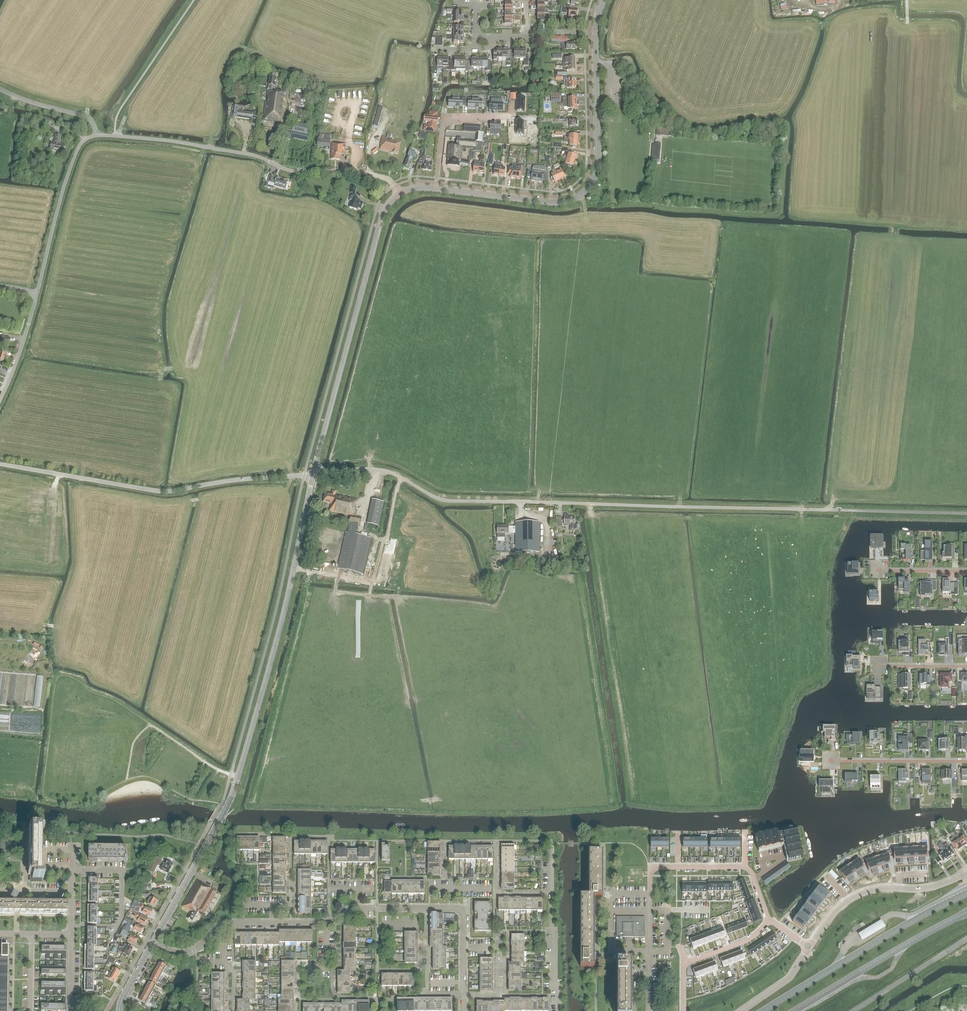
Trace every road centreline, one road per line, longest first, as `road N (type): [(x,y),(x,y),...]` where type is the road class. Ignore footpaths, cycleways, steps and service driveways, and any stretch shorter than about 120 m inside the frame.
road 1 (unclassified): [(851,510),(451,501),(382,470),(313,474)]
road 2 (secondary): [(153,943),(234,789),(313,474)]
road 3 (residential): [(153,943),(186,952),(233,923),(326,922),(358,908),(458,909),(463,1010)]
road 4 (unclassified): [(313,474),(166,492),(0,464)]
road 5 (secondary): [(436,189),(556,203),(588,188),(598,164),(596,32)]
road 6 (unclassified): [(399,193),(368,173),(296,171),(244,153),(97,136)]
road 7 (secondary): [(313,474),(380,221),(399,193)]
road 8 (primary): [(794,1010),(966,913)]
road 9 (tertiary): [(810,947),(836,911),(863,892),(931,888),(966,875)]
road 10 (residential): [(769,920),(742,867),(650,867),(649,894)]
road 11 (unclassified): [(37,294),(72,163),(81,144),(97,136)]
road 12 (residential): [(684,1010),(688,963),(745,941),(769,920)]
road 13 (residential): [(966,760),(832,761)]
road 14 (unclassified): [(854,1010),(966,939)]
road 15 (residential): [(436,189),(443,121),(506,116)]

